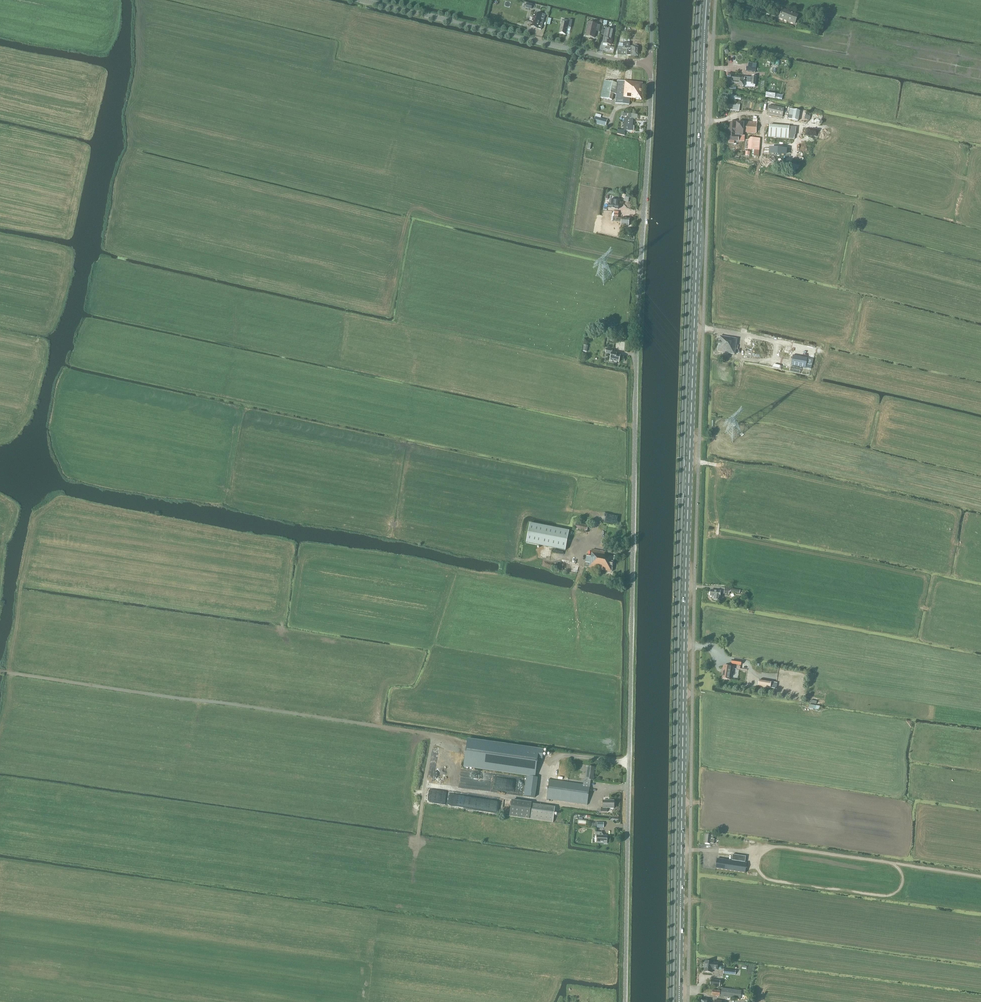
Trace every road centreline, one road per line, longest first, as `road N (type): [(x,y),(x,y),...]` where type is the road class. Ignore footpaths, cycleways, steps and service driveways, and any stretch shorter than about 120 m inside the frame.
road 1 (primary): [(679,1001),(707,0)]
road 2 (unclassified): [(626,1001),(635,416),(650,66)]
road 3 (track): [(417,840),(433,735),(0,672)]
road 4 (track): [(776,881),(884,896),(898,891),(903,877),(892,863),(785,848),(757,857),(767,879)]
road 5 (unclassified): [(650,66),(361,0)]
road 6 (track): [(425,784),(540,801),(560,757),(629,762)]

